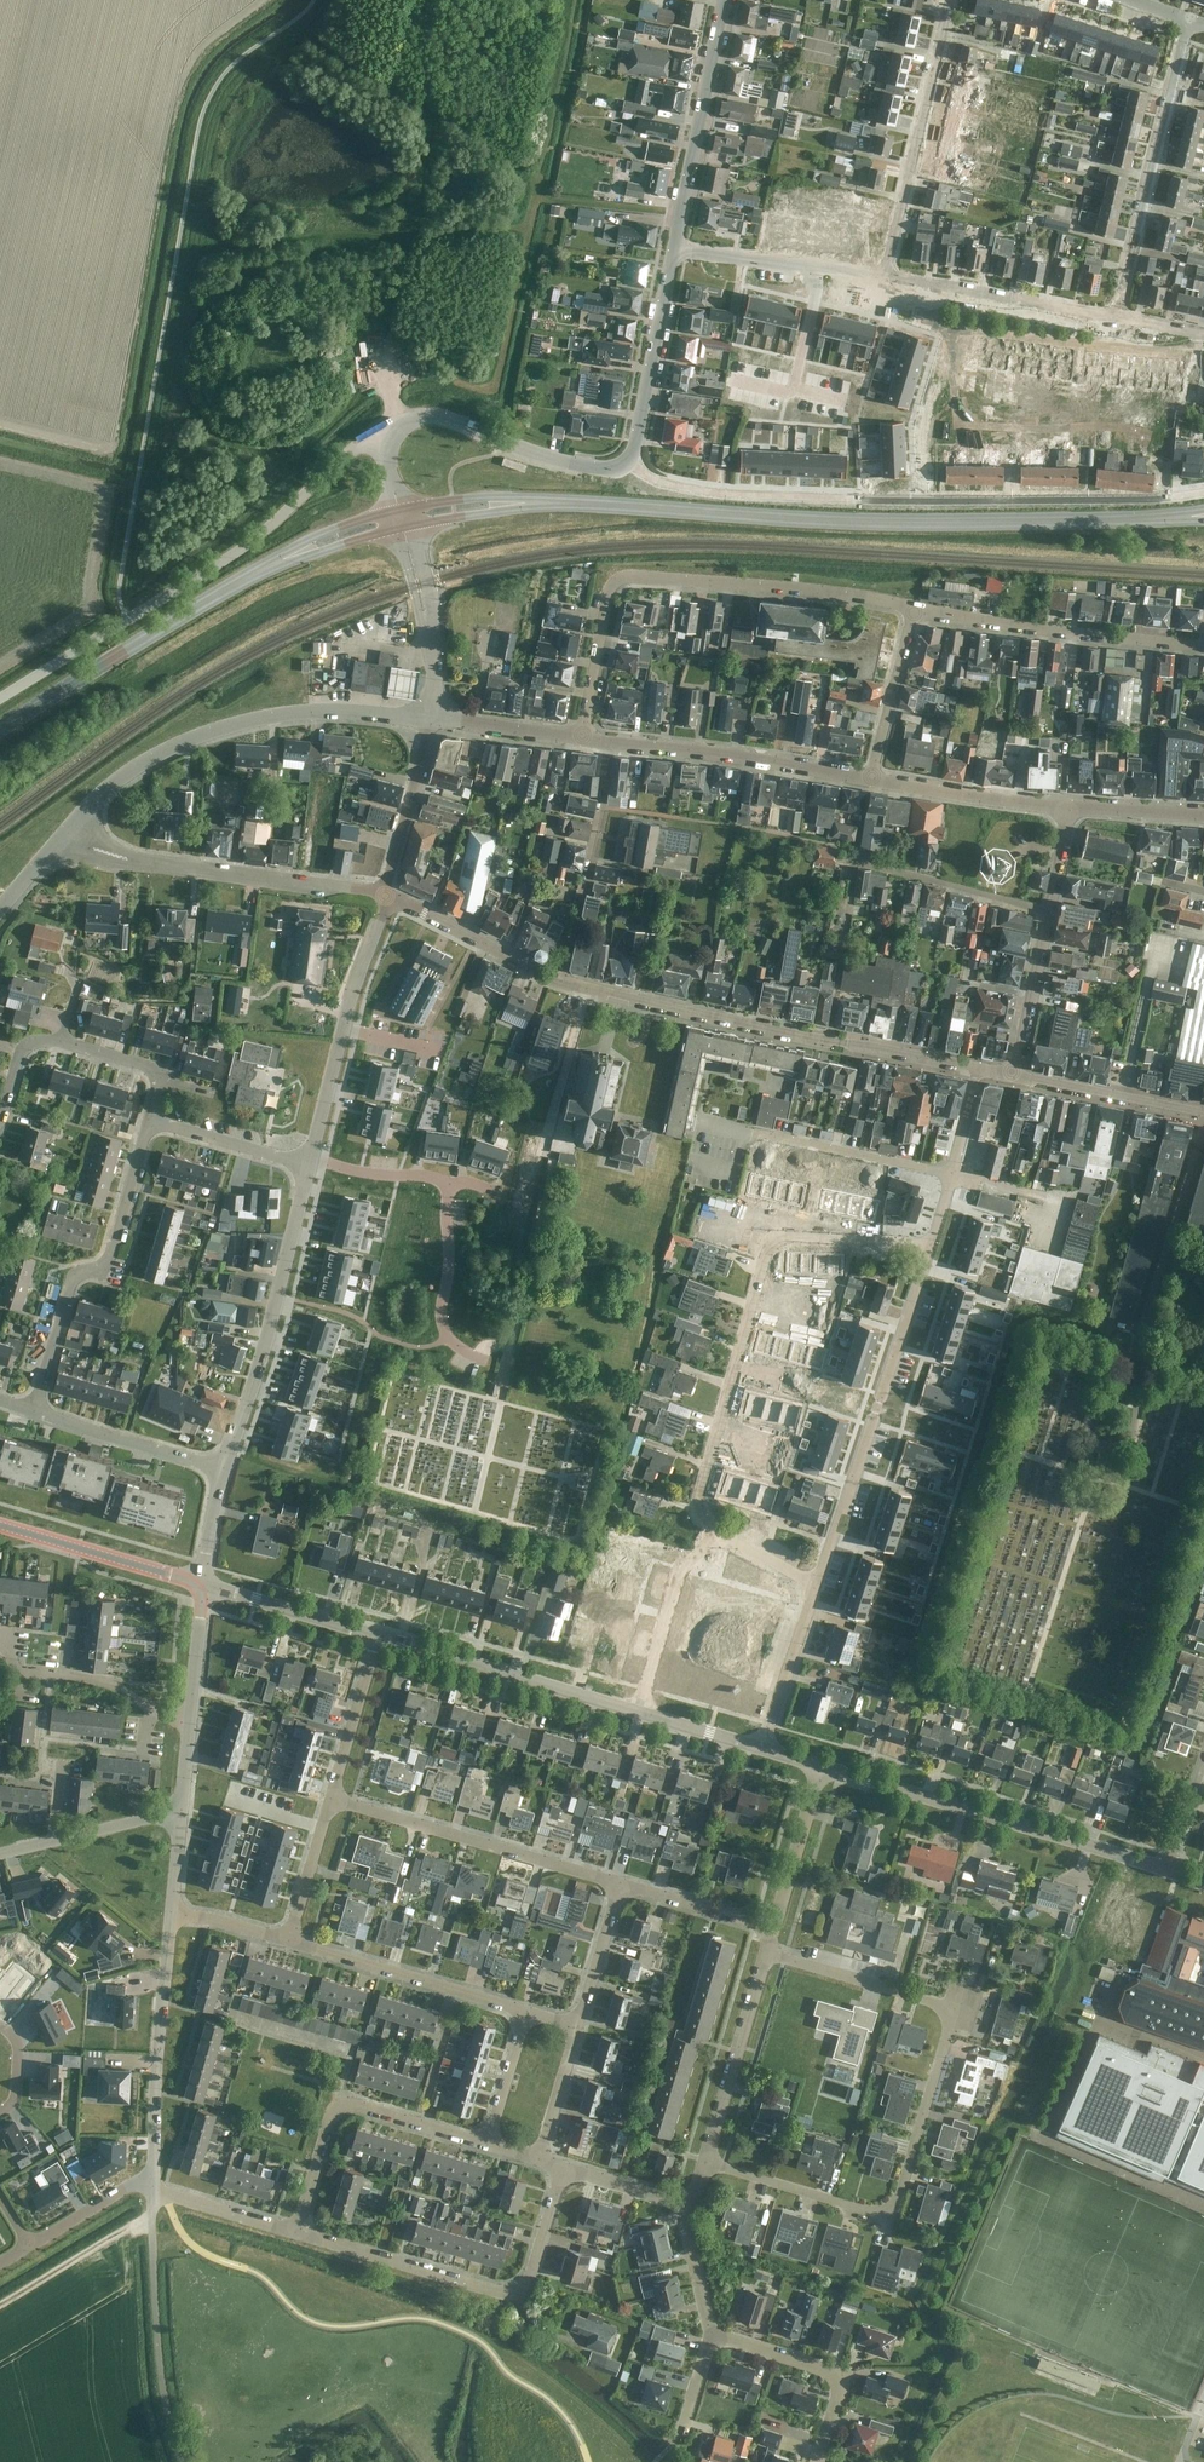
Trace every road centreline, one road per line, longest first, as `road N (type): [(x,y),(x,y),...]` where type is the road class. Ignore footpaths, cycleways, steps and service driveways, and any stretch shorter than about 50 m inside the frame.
road 1 (primary): [(1192,516),(960,524),(529,502)]
road 2 (residential): [(704,2162),(877,2213),(896,2203),(922,2121),(948,2031),(943,2009),(766,1953)]
road 3 (residential): [(817,1587),(695,1513),(767,1251),(787,1237),(932,1243)]
road 4 (residential): [(630,464),(683,488),(832,498),(1203,492)]
road 5 (unclassified): [(0,699),(242,549),(379,432)]
road 6 (residential): [(580,739),(602,615),(623,578),(830,593),(915,608)]
road 7 (secondary): [(759,1750),(378,1636)]
road 8 (unclassified): [(74,826),(126,774),(244,723),(325,711),(432,720)]
road 9 (residential): [(562,2166),(529,2278),(513,2292),(295,2231)]
road 10 (residential): [(817,1587),(932,1243)]
road 11 (secondary): [(1167,1870),(821,1767)]
road 12 (primary): [(282,560),(0,729)]
road 13 (residential): [(35,1412),(68,1290),(77,1277),(102,1272),(148,1120)]
road 14 (residential): [(223,1469),(311,1166)]
road 15 (residential): [(1117,314),(1191,19)]
road 16 (residential): [(617,1887),(328,1800)]
road 17 (residential): [(1203,646),(915,608)]
road 18 (residential): [(488,2144),(342,2105),(295,2231)]
road 19 (residential): [(885,276),(949,0)]
road 20 (residential): [(561,983),(829,1041)]
road 21 (unclassified): [(181,2461),(156,2339),(151,2194)]
road 22 (unclassified): [(151,2178),(170,1913)]
road 23 (unclassified): [(871,780),(609,743)]
road 24 (unclassified): [(630,464),(601,469),(552,459),(442,416),(379,432)]
road 25 (residential): [(148,1120),(155,1070),(50,1039),(29,1042),(17,1055),(0,1116)]
road 26 (residential): [(675,249),(724,0)]
road 27 (residential): [(526,2012),(288,1941)]
road 28 (residential): [(386,896),(142,861)]
road 29 (residential): [(561,983),(609,743)]
road 30 (residential): [(1117,314),(885,276)]
road 31 (residential): [(630,464),(675,249)]
road 32 (residential): [(704,2162),(766,1953)]
road 33 (residential): [(814,2461),(835,2395),(825,2370),(713,2338)]
road 34 (residential): [(885,276),(675,249)]
road 35 (secondary): [(202,1584),(0,1525)]
road 36 (residential): [(950,1177),(751,1132)]
road 37 (unclassified): [(1070,807),(871,780)]
road 38 (residential): [(1049,911),(856,863)]
road 39 (residential): [(223,1469),(35,1412)]
road 40 (residential): [(386,896),(561,983)]
road 41 (residential): [(1012,1074),(1203,1113)]
road 42 (residential): [(312,1159),(498,1191)]
road 43 (secondary): [(378,1636),(202,1584)]
road 44 (unclassified): [(386,896),(432,720)]
road 45 (residential): [(829,1041),(856,863)]
road 46 (residential): [(871,780),(915,608)]
road 47 (residential): [(189,1721),(102,1682),(22,1674)]
road 48 (residential): [(759,1750),(817,1587)]
road 49 (track): [(151,2223),(0,2305)]
road 50 (residential): [(328,1800),(378,1636)]
road 51 (residential): [(311,1166),(148,1120)]
road 52 (residential): [(773,1929),(821,1767)]
road 53 (unclassified): [(1012,1074),(1049,911)]
road 54 (residential): [(773,1929),(617,1887)]
road 55 (residential): [(829,1041),(978,1068)]
road 56 (unclassified): [(580,739),(432,720)]
road 57 (residential): [(295,2231),(151,2194)]
road 58 (residential): [(288,1941),(328,1800)]
road 59 (residential): [(577,2026),(617,1887)]
road 60 (residential): [(26,2248),(151,2178)]
road 61 (residential): [(344,1028),(386,896)]
road 62 (residential): [(539,2159),(577,2026)]
road 63 (unclassified): [(189,1721),(202,1584)]
road 64 (residential): [(488,2144),(526,2012)]
road 65 (residential): [(312,1159),(344,1028)]
road 66 (residential): [(690,2207),(562,2166)]
road 67 (residential): [(713,2338),(688,2241),(690,2207)]
road 68 (unclassified): [(1203,815),(1070,807)]
road 69 (unclassified): [(53,1843),(178,1822)]
road 70 (residential): [(288,1941),(170,1913)]

